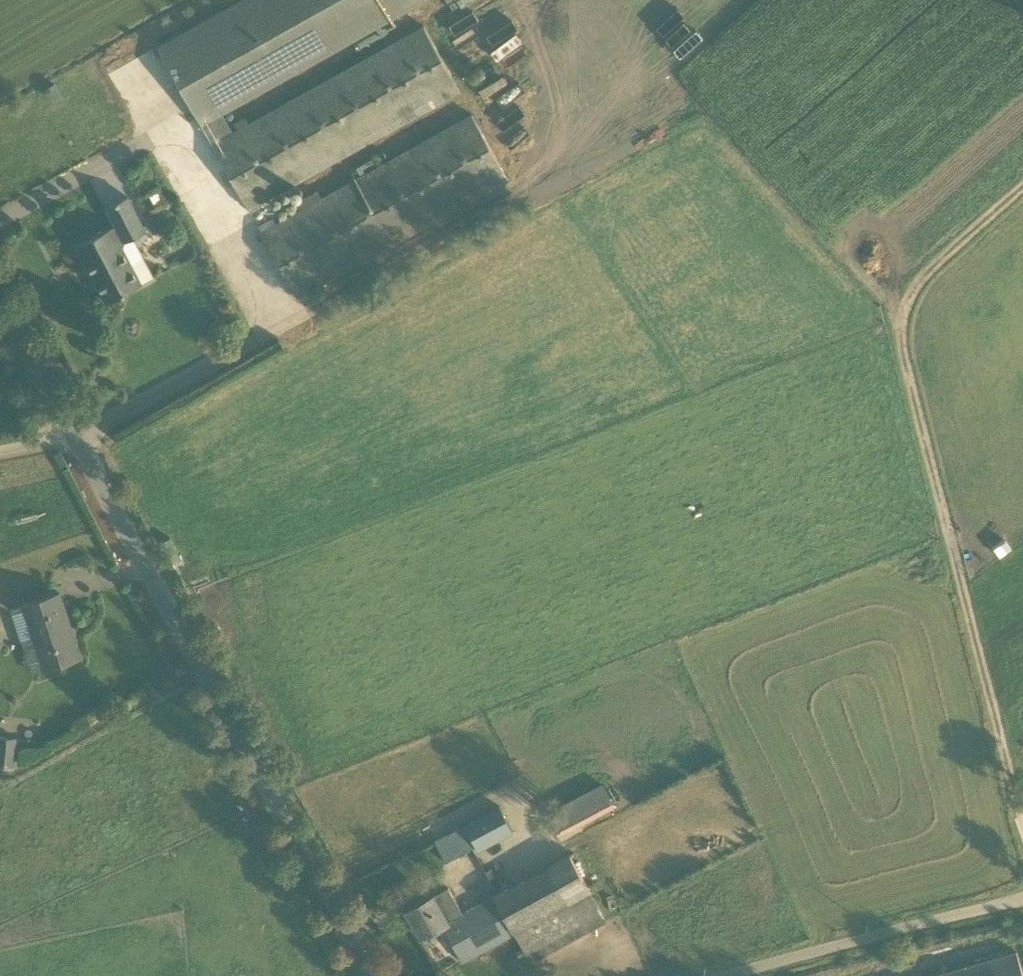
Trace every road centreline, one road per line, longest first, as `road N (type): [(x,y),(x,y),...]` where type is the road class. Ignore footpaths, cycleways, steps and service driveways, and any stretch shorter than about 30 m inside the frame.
road 1 (unclassified): [(365,975),(0,307)]
road 2 (track): [(1022,835),(901,354),(902,312),(916,284),(1022,188)]
road 3 (unclassified): [(732,975),(1022,899)]

